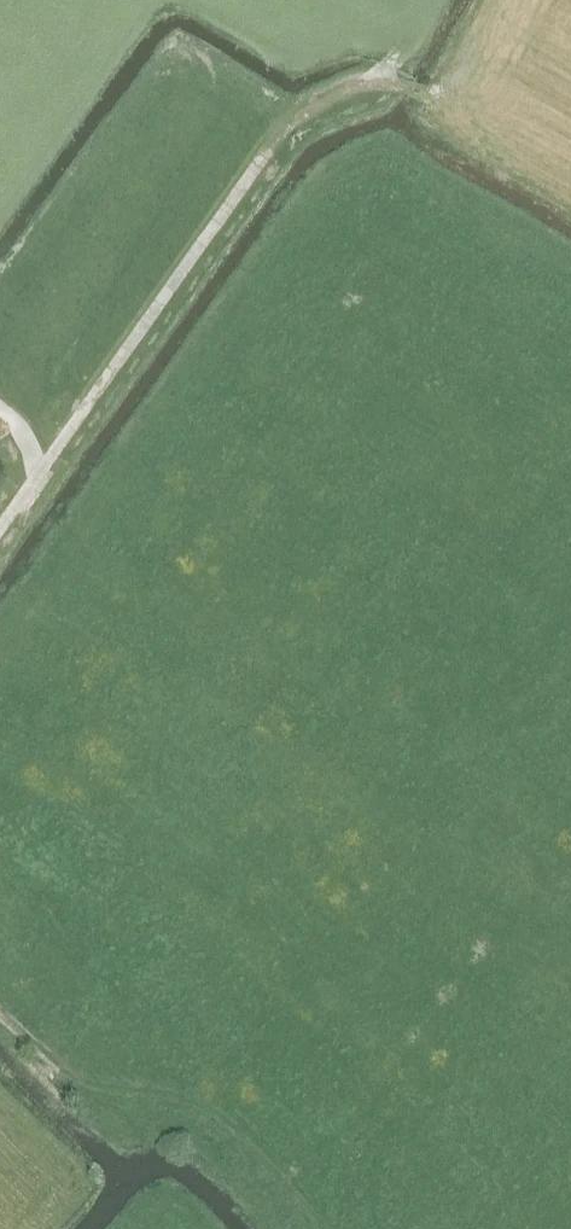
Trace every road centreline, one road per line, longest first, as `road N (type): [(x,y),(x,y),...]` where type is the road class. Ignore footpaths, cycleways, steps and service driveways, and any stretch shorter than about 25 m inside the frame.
road 1 (track): [(38,476),(270,149),(356,87),(385,83)]

